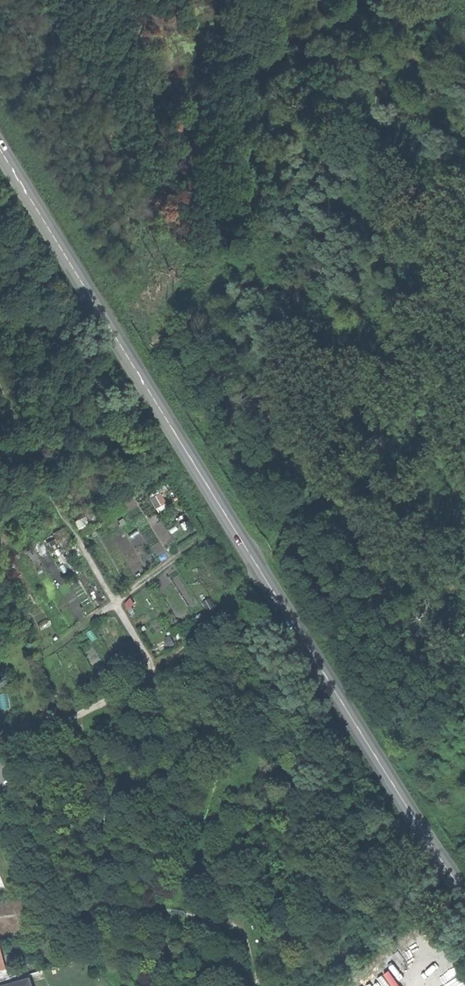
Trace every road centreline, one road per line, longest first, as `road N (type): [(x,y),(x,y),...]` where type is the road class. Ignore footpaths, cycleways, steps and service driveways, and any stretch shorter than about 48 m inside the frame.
road 1 (primary): [(0,151),(464,894)]
road 2 (track): [(0,378),(17,427),(150,671)]
road 3 (track): [(239,600),(190,646),(0,759)]

